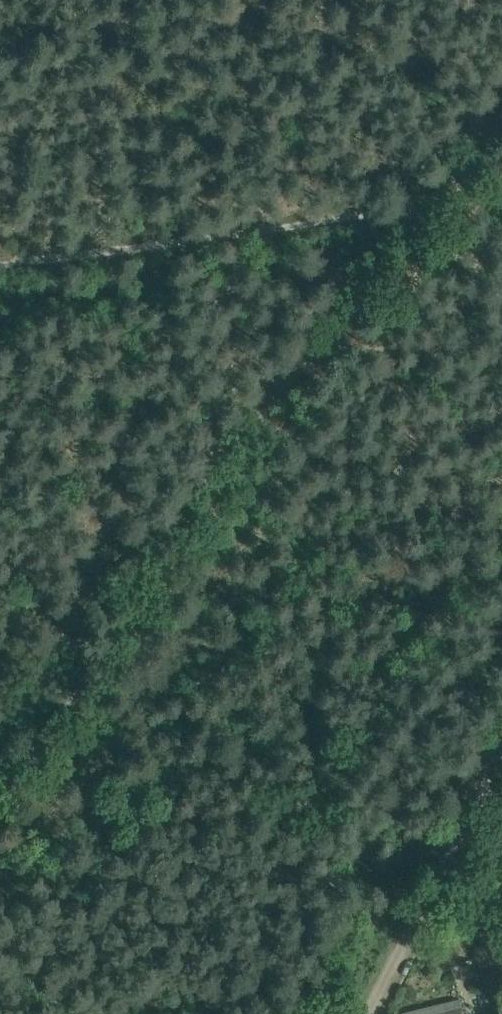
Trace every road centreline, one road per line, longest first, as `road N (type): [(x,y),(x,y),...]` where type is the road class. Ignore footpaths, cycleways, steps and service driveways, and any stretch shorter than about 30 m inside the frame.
road 1 (track): [(501,199),(0,265)]
road 2 (track): [(370,1013),(501,745)]

